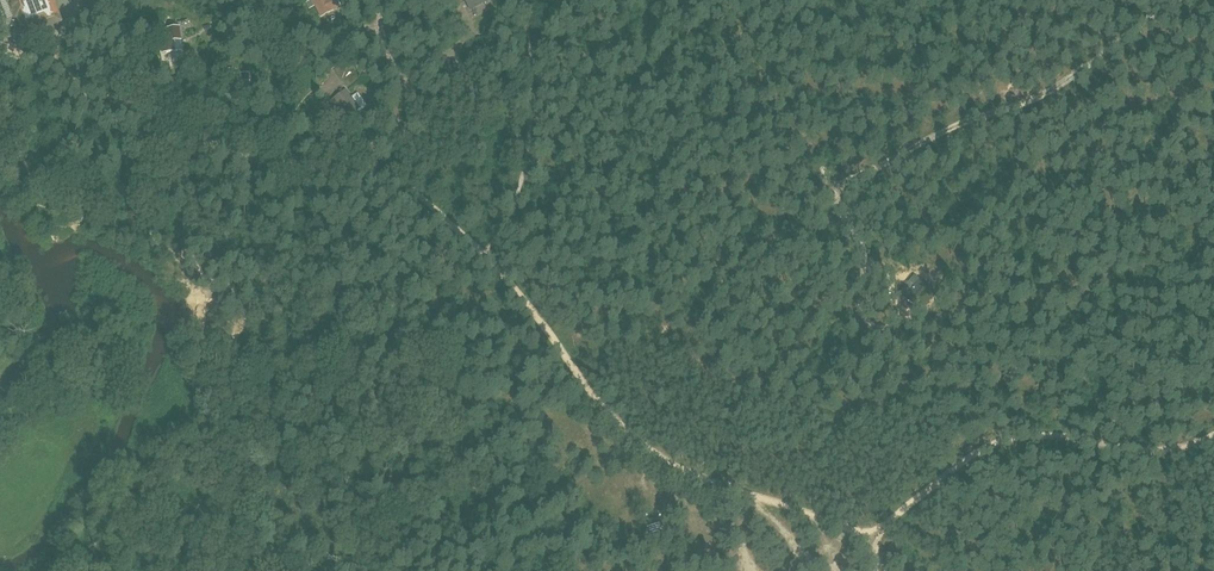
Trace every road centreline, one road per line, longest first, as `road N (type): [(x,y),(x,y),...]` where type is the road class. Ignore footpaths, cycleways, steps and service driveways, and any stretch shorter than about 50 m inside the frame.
road 1 (track): [(354,170),(253,159),(0,52)]
road 2 (track): [(518,0),(518,206),(472,246)]
road 3 (track): [(377,0),(396,109),(354,170)]

